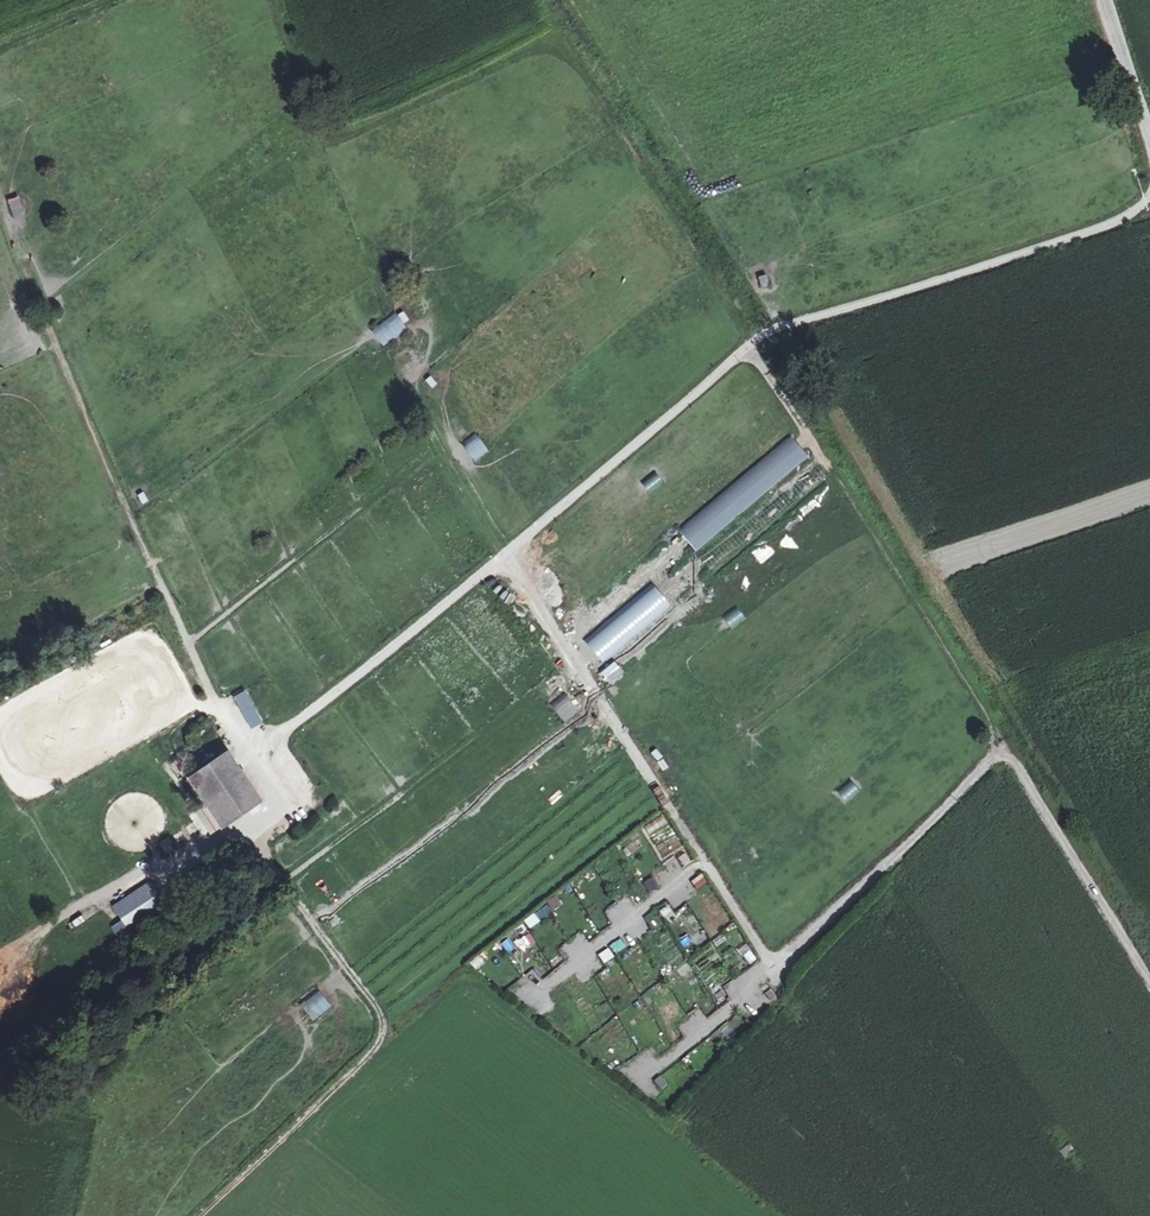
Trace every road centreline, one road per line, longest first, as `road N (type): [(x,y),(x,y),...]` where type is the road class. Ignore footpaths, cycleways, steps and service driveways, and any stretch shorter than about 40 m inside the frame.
road 1 (unclassified): [(1149,189),(1076,236),(788,324),(735,353),(254,762),(282,806),(255,834),(386,1030),(365,1060),(200,1215)]
road 2 (track): [(254,762),(171,611),(6,223)]
road 3 (track): [(506,553),(769,961)]
road 4 (unclassified): [(1149,141),(1107,0)]

